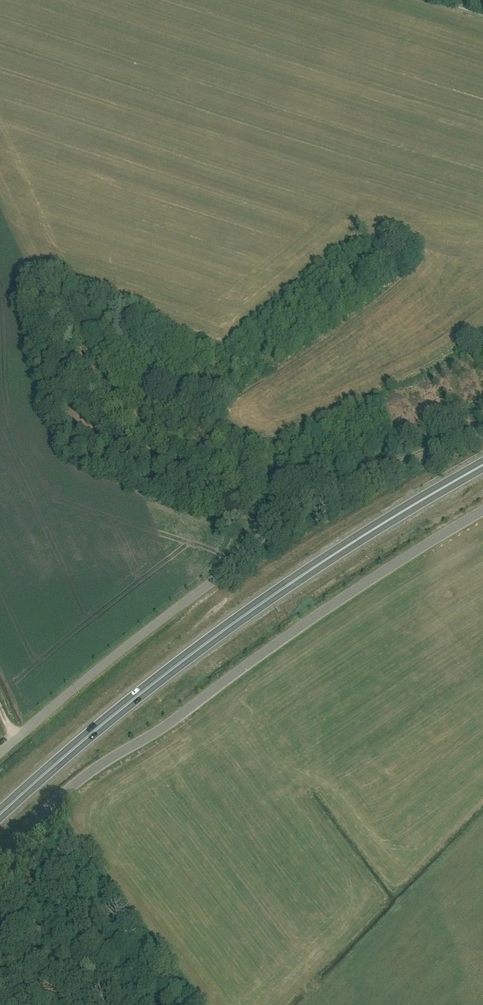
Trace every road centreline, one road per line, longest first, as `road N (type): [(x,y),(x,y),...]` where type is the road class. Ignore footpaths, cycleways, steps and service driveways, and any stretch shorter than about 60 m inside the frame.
road 1 (trunk): [(0,814),(115,714),(275,594),(482,466)]
road 2 (tertiary): [(482,510),(97,766),(0,852)]
road 3 (unclassified): [(0,753),(219,577),(288,511),(482,432)]

